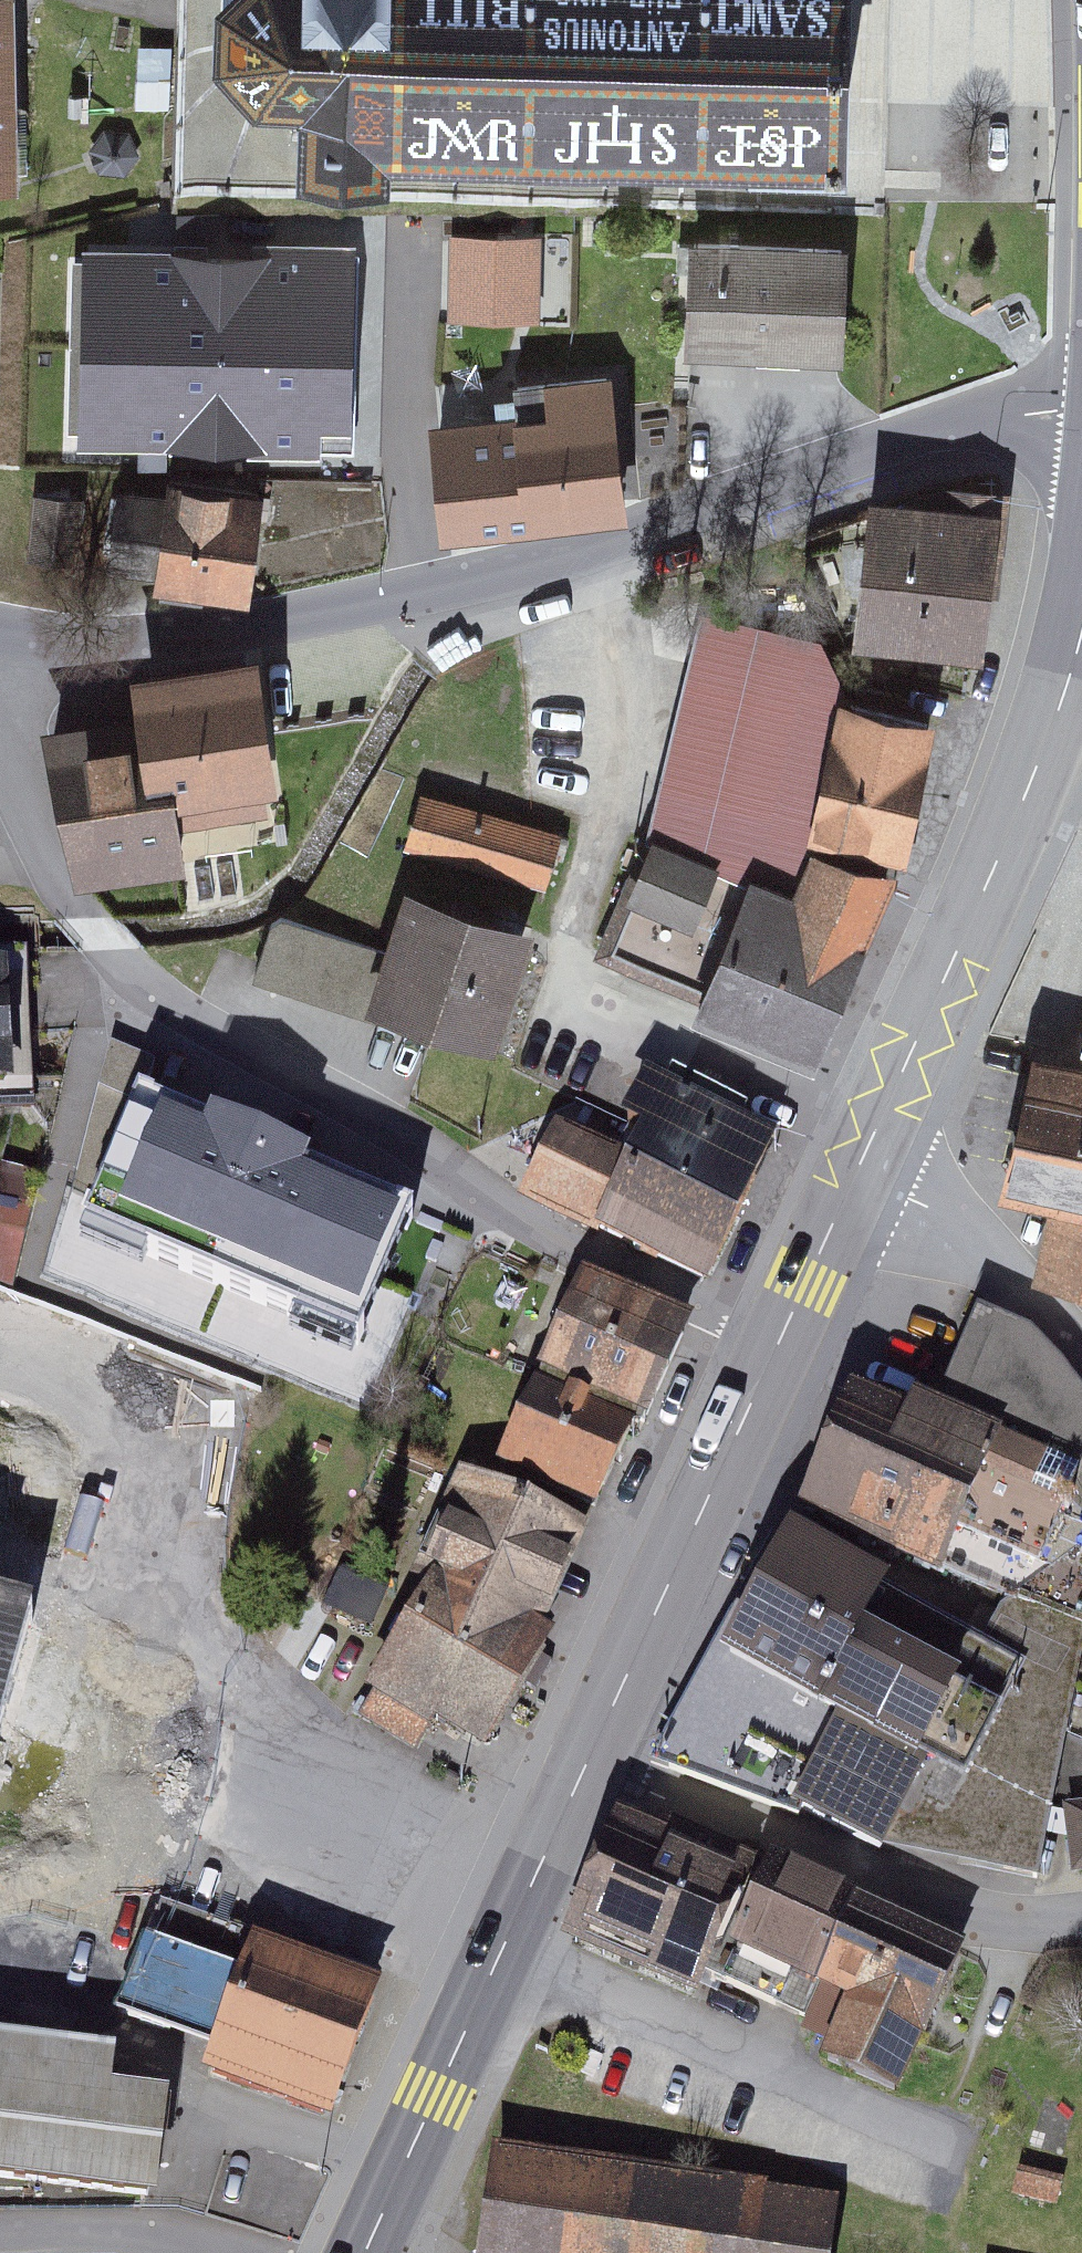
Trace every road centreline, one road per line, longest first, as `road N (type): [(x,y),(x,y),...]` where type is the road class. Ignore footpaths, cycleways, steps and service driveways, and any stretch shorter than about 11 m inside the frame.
road 1 (residential): [(1081,414),(1003,413),(895,438),(562,567),(139,641),(0,626)]
road 2 (primary): [(582,1775),(859,1162)]
road 3 (primary): [(859,1162),(1032,775),(1081,624)]
road 4 (residential): [(1081,1930),(1045,1935),(956,1924),(582,1775)]
road 5 (primary): [(366,2252),(582,1775)]
road 6 (residential): [(859,1162),(964,1227),(1081,1359)]

